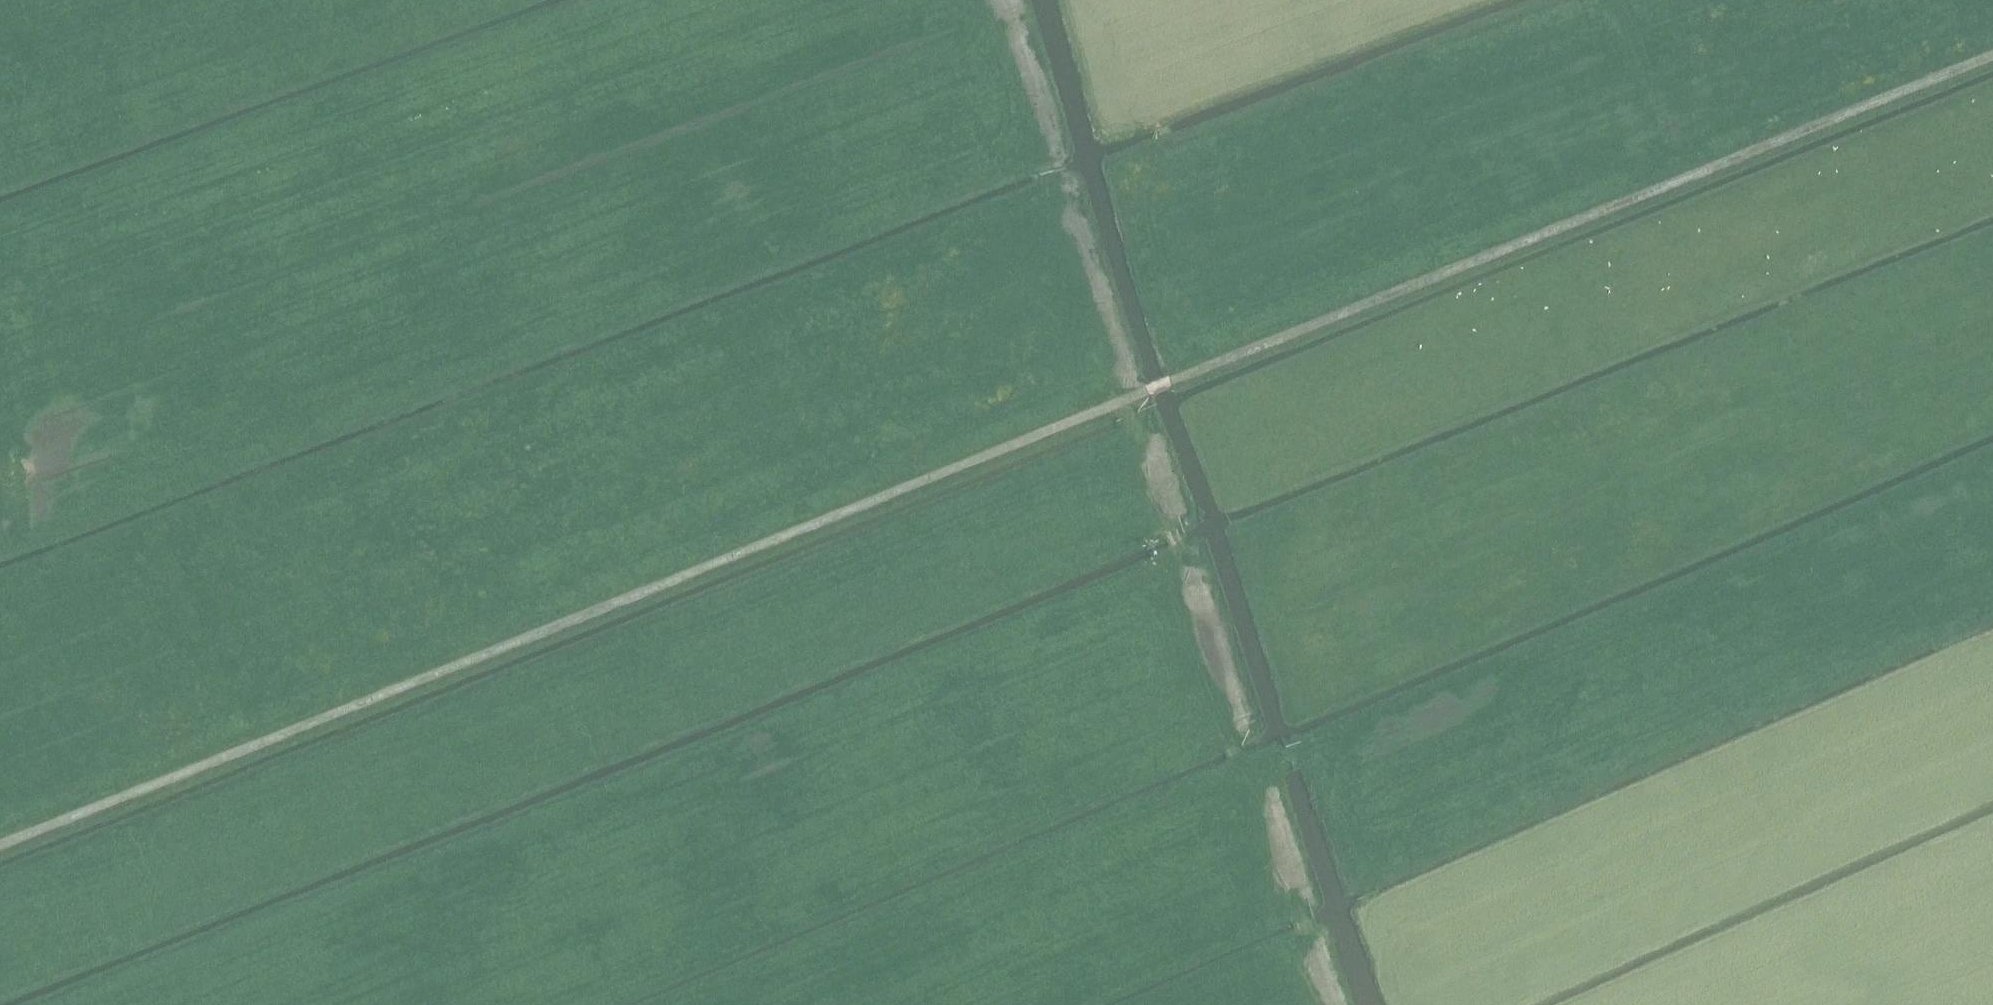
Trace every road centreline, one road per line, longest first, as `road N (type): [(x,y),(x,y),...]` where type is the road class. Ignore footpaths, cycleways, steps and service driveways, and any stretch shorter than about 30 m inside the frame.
road 1 (track): [(1143,394),(1992,57)]
road 2 (track): [(1129,399),(1235,750),(1331,1004)]

